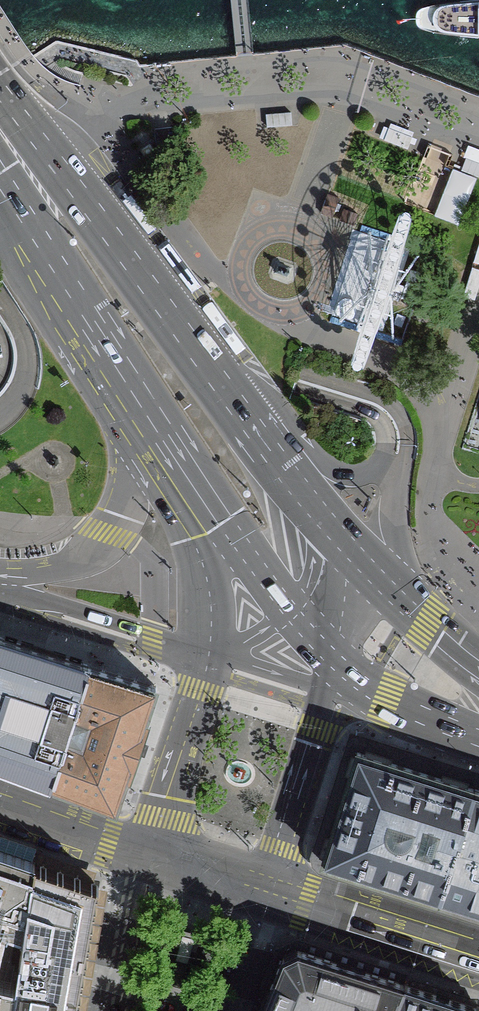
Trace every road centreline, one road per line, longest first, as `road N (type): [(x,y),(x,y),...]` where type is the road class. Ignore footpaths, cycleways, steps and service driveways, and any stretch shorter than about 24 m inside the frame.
road 1 (primary): [(328,517),(238,409),(91,201),(0,126)]
road 2 (primary): [(0,150),(25,231),(139,420)]
road 3 (unclassified): [(139,420),(132,485),(109,535),(85,557),(0,578)]
road 4 (unclassified): [(0,585),(212,651)]
road 5 (tertiary): [(478,958),(269,893)]
road 6 (tertiary): [(269,893),(329,684)]
road 7 (unclassified): [(212,651),(148,856)]
road 8 (primary): [(478,663),(355,550)]
road 9 (unclassified): [(148,856),(0,806)]
road 10 (primary): [(139,420),(211,530)]
road 11 (residential): [(269,893),(148,856)]
road 12 (primary): [(362,692),(478,735)]
road 13 (unclassified): [(211,530),(219,585),(212,651)]
road 14 (unclassified): [(212,651),(329,684)]

